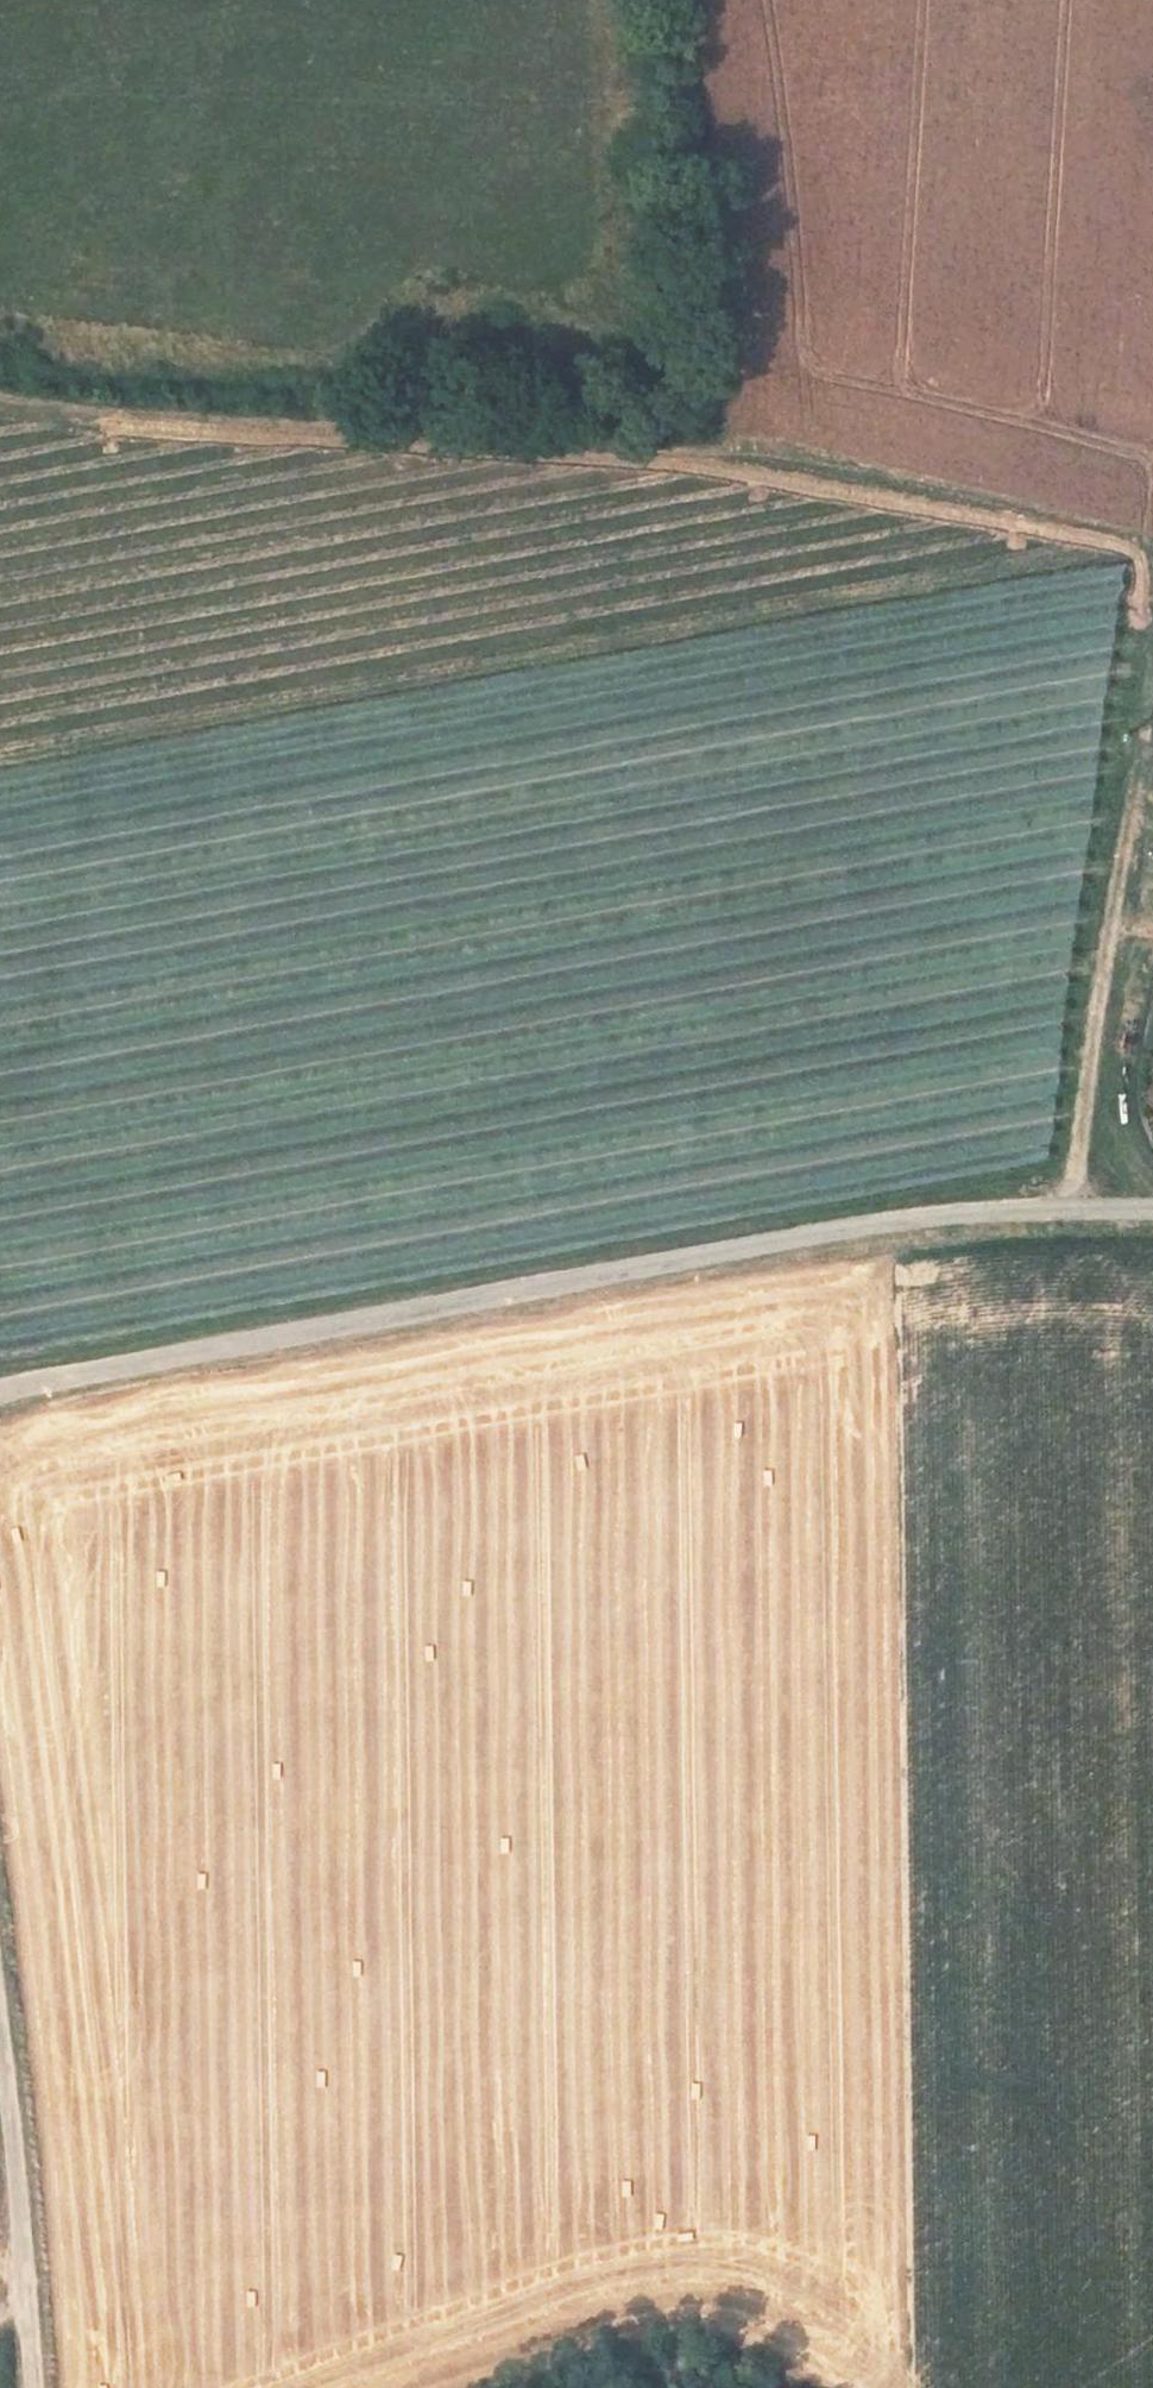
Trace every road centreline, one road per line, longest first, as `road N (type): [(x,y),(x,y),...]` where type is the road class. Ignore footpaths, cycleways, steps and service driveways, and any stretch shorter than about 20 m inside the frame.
road 1 (track): [(1152,1207),(1020,1209),(488,1299),(50,1397),(0,1402)]
road 2 (unclassified): [(0,2024),(34,2387)]

